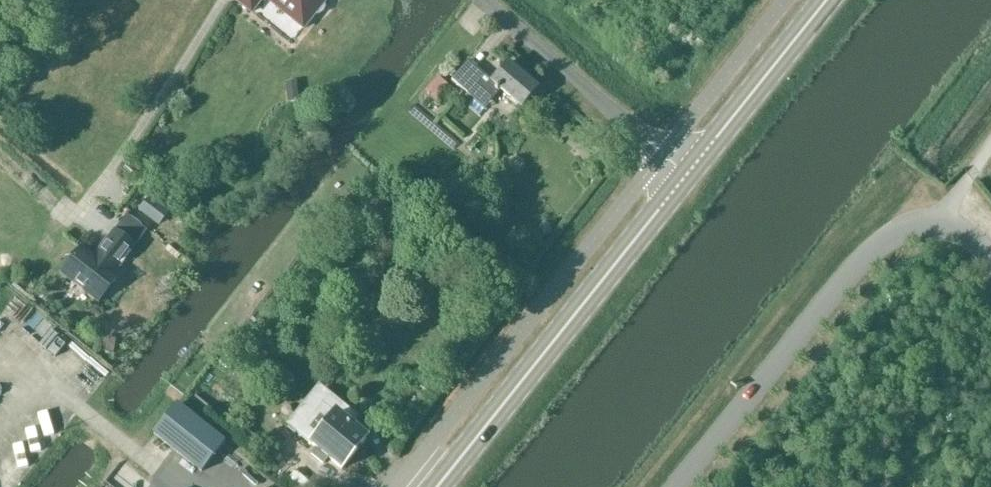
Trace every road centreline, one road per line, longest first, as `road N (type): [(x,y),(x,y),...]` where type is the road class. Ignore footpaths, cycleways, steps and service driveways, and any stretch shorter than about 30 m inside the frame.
road 1 (primary): [(438,486),(687,175)]
road 2 (unclassified): [(687,175),(483,0)]
road 3 (primary): [(687,175),(827,0)]

